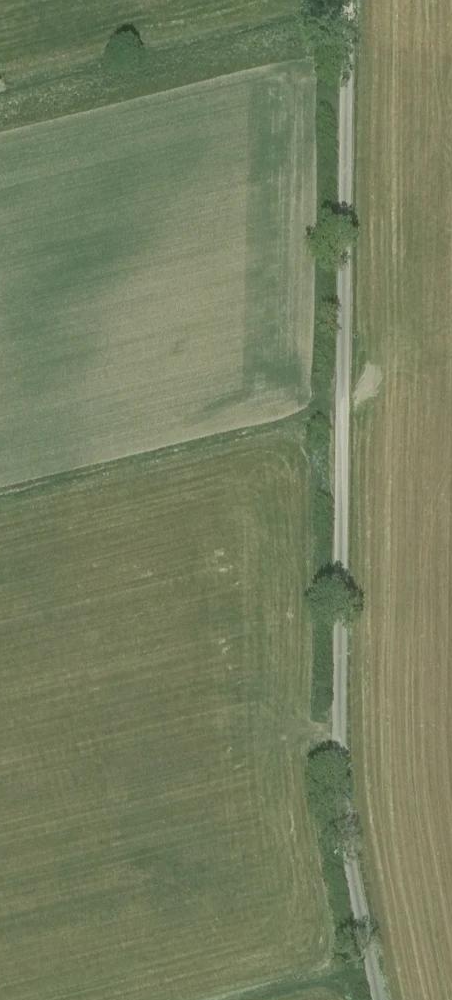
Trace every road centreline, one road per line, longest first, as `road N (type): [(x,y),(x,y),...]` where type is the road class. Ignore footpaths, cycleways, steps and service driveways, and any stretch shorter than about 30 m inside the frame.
road 1 (unclassified): [(377,999),(354,901),(345,799),(348,0)]

